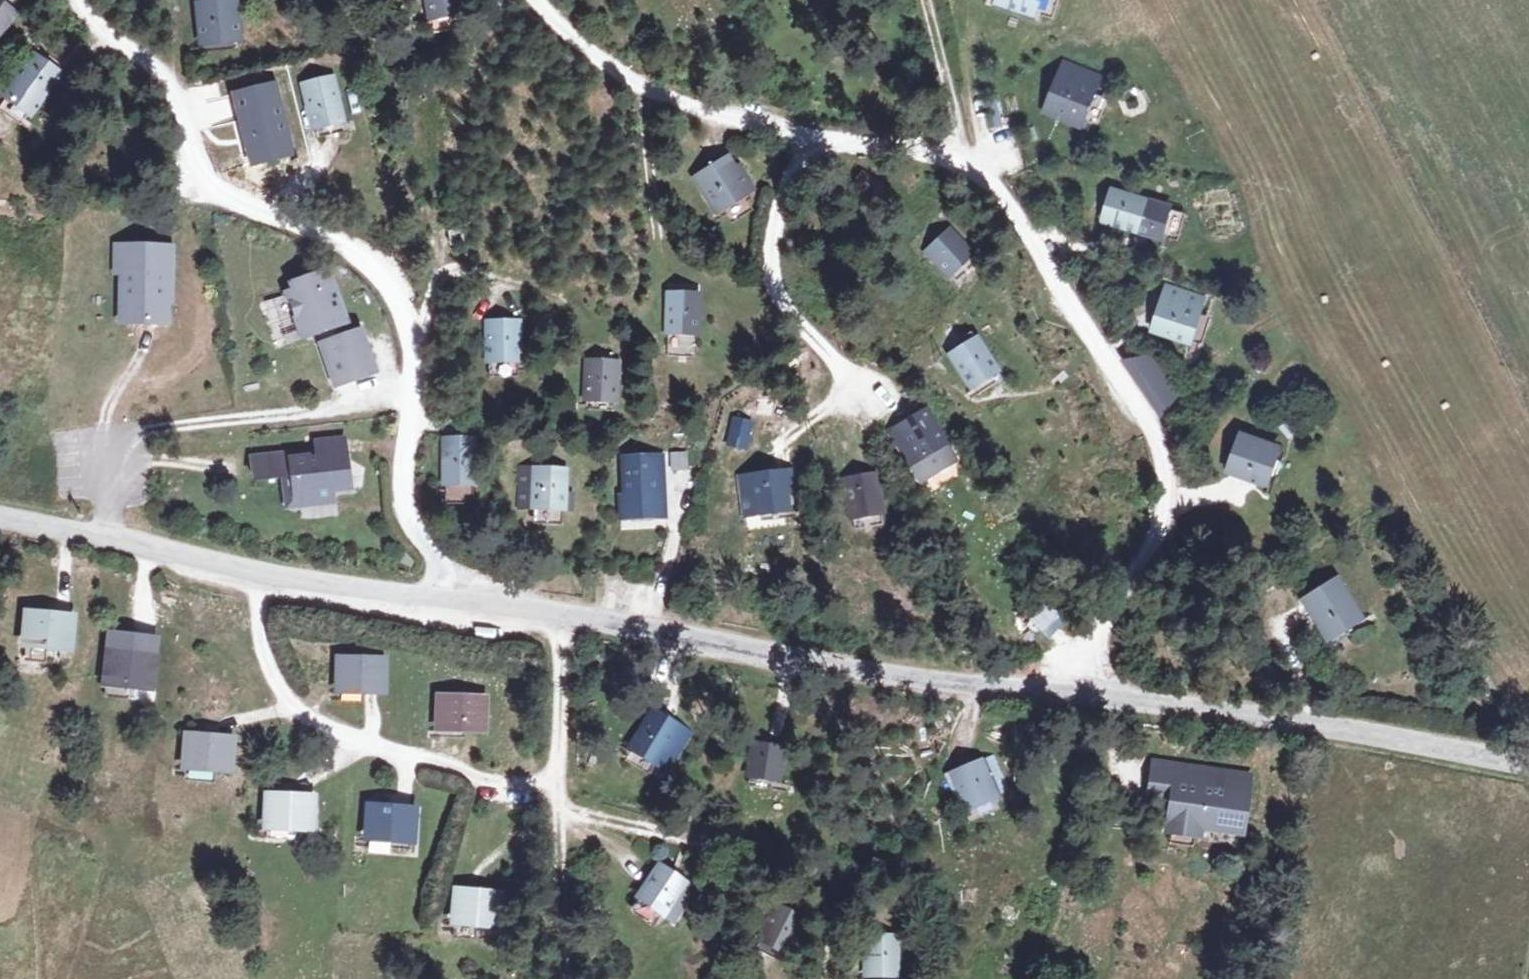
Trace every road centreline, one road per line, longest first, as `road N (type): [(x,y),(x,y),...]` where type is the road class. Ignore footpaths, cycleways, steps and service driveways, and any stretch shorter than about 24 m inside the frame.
road 1 (residential): [(536,0),(596,61),(705,115),(987,167),(1153,433),(1173,500),(1160,547),(1067,688)]
road 2 (residential): [(412,398),(416,343),(397,287),(357,253),(227,193),(198,164),(167,75),(88,17),(80,0)]
road 3 (unclassified): [(570,615),(1067,688)]
road 4 (unclassified): [(1067,688),(1294,719),(1528,764)]
road 5 (residential): [(259,576),(258,639),(279,692),(297,705),(342,737),(496,782),(561,792)]
road 6 (residential): [(108,537),(108,456),(151,430),(412,398)]
road 7 (residential): [(809,871),(584,817),(561,792)]
road 8 (residential): [(460,602),(404,498),(412,398)]
road 9 (unclassified): [(259,576),(460,602)]
road 10 (track): [(561,792),(567,978)]
road 11 (residential): [(561,792),(570,615)]
road 12 (unclassified): [(108,537),(259,576)]

